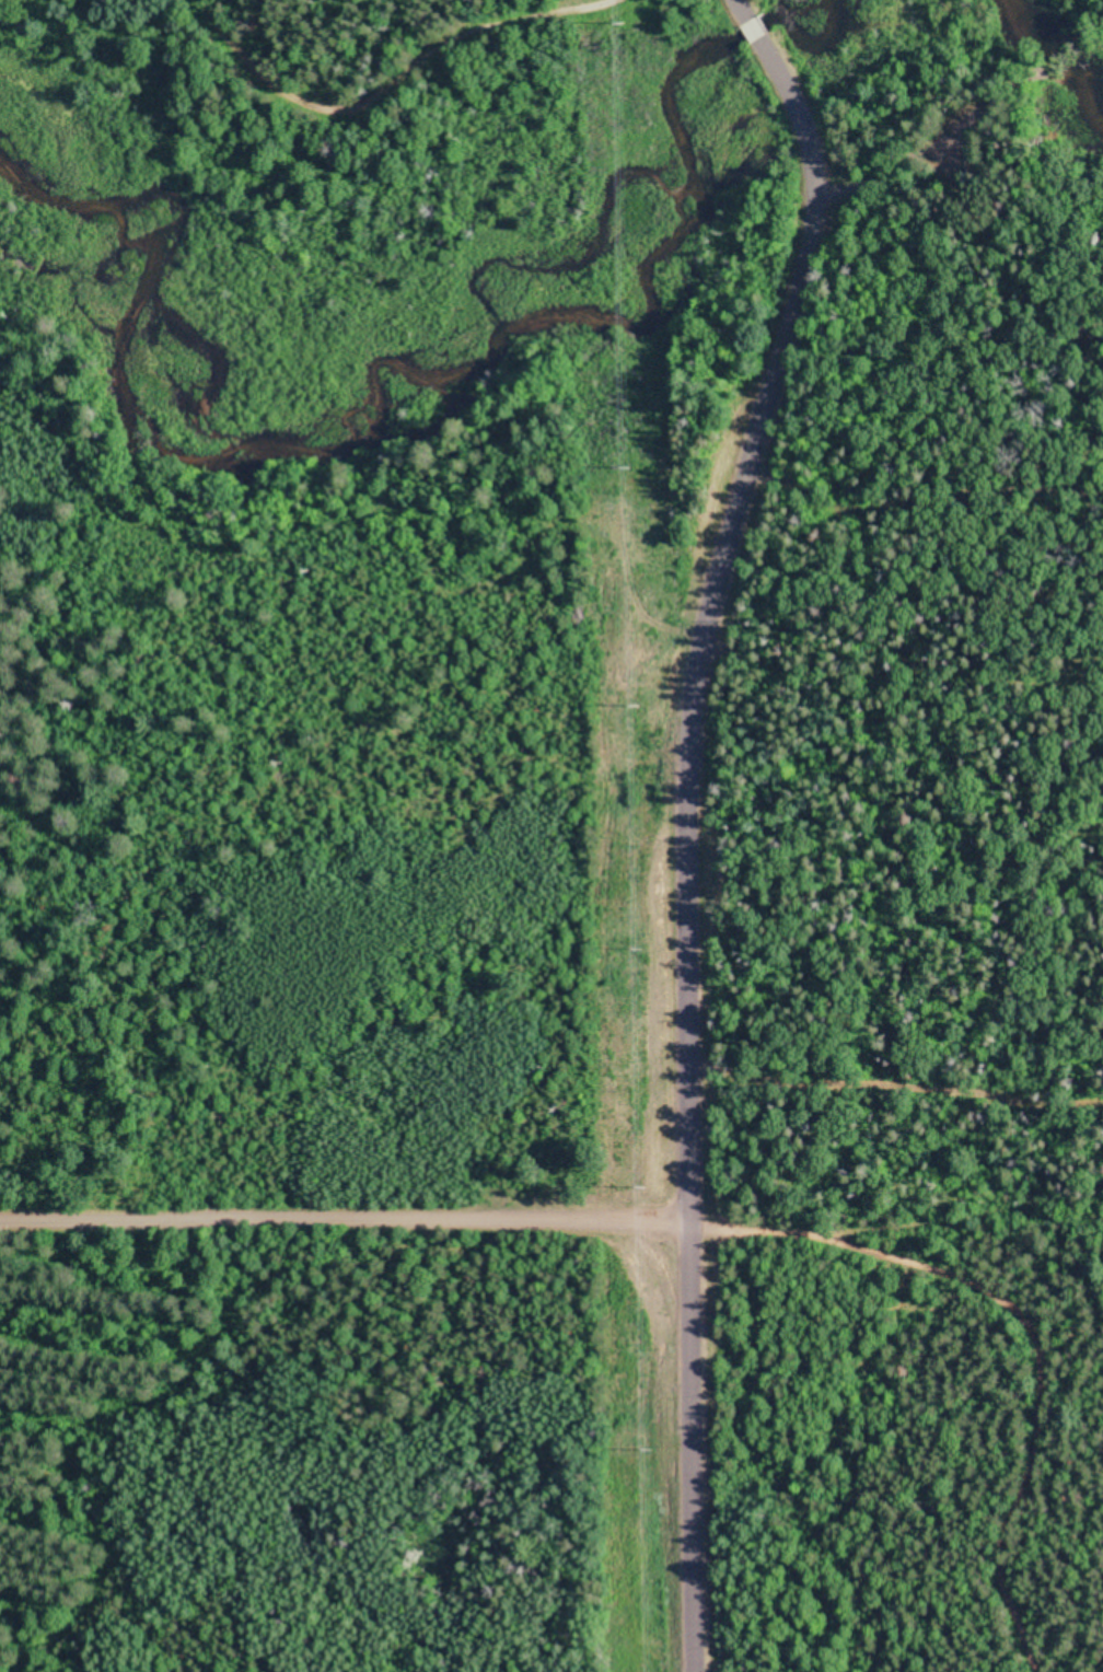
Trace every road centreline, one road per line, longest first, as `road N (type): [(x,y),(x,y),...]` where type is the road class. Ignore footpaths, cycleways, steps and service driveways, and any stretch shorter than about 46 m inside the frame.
road 1 (residential): [(702,1671),(692,609),(832,227),(798,66),(763,0)]

